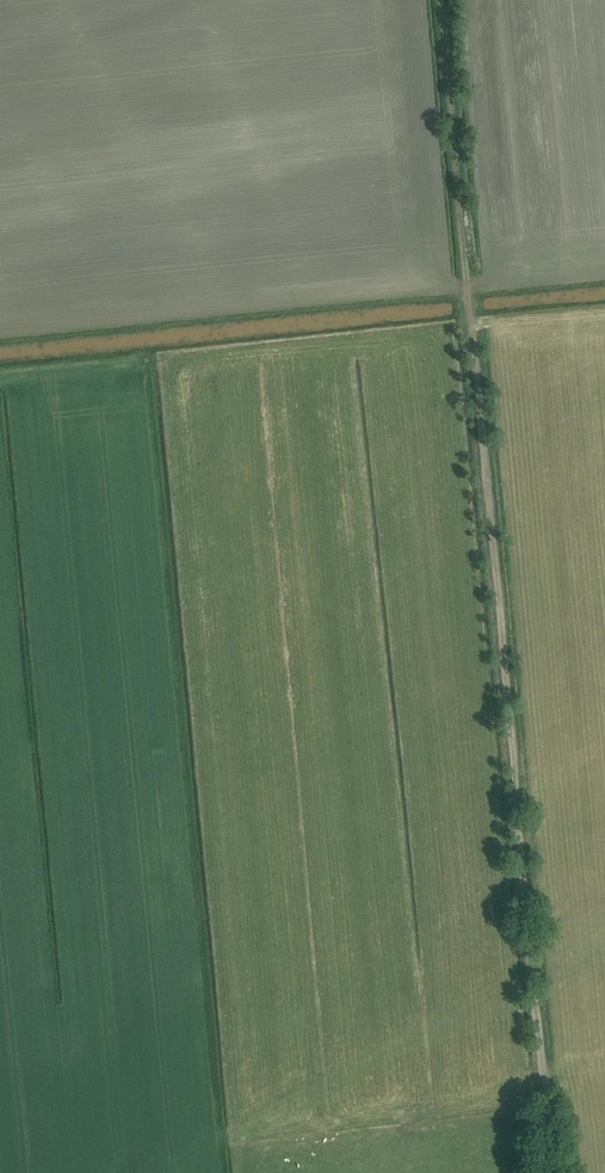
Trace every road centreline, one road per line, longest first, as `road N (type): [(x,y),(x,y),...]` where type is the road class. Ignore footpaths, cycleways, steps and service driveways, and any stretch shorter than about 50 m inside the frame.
road 1 (track): [(441,0),(548,1172)]

